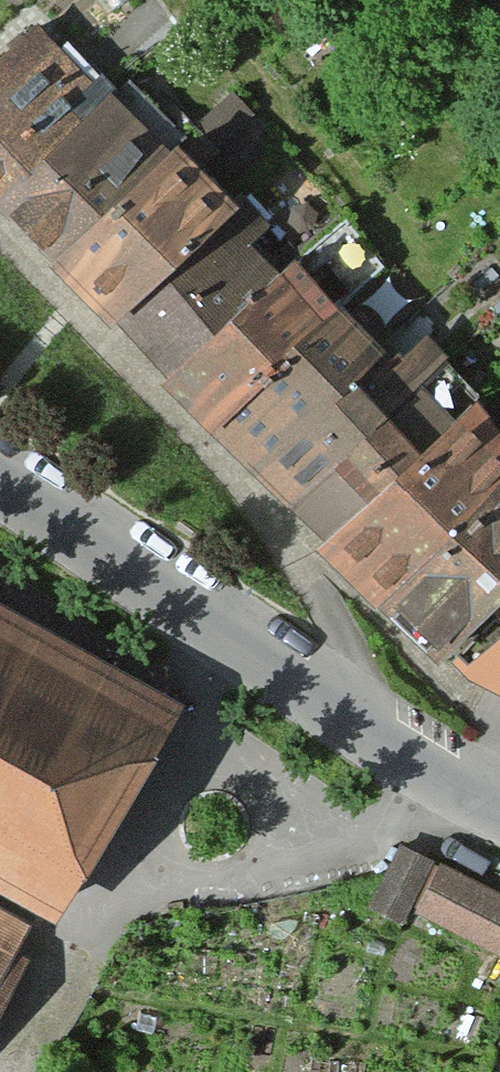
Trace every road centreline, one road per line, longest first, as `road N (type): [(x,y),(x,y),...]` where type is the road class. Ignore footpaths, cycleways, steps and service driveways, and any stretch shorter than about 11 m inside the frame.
road 1 (residential): [(499,799),(0,481)]

